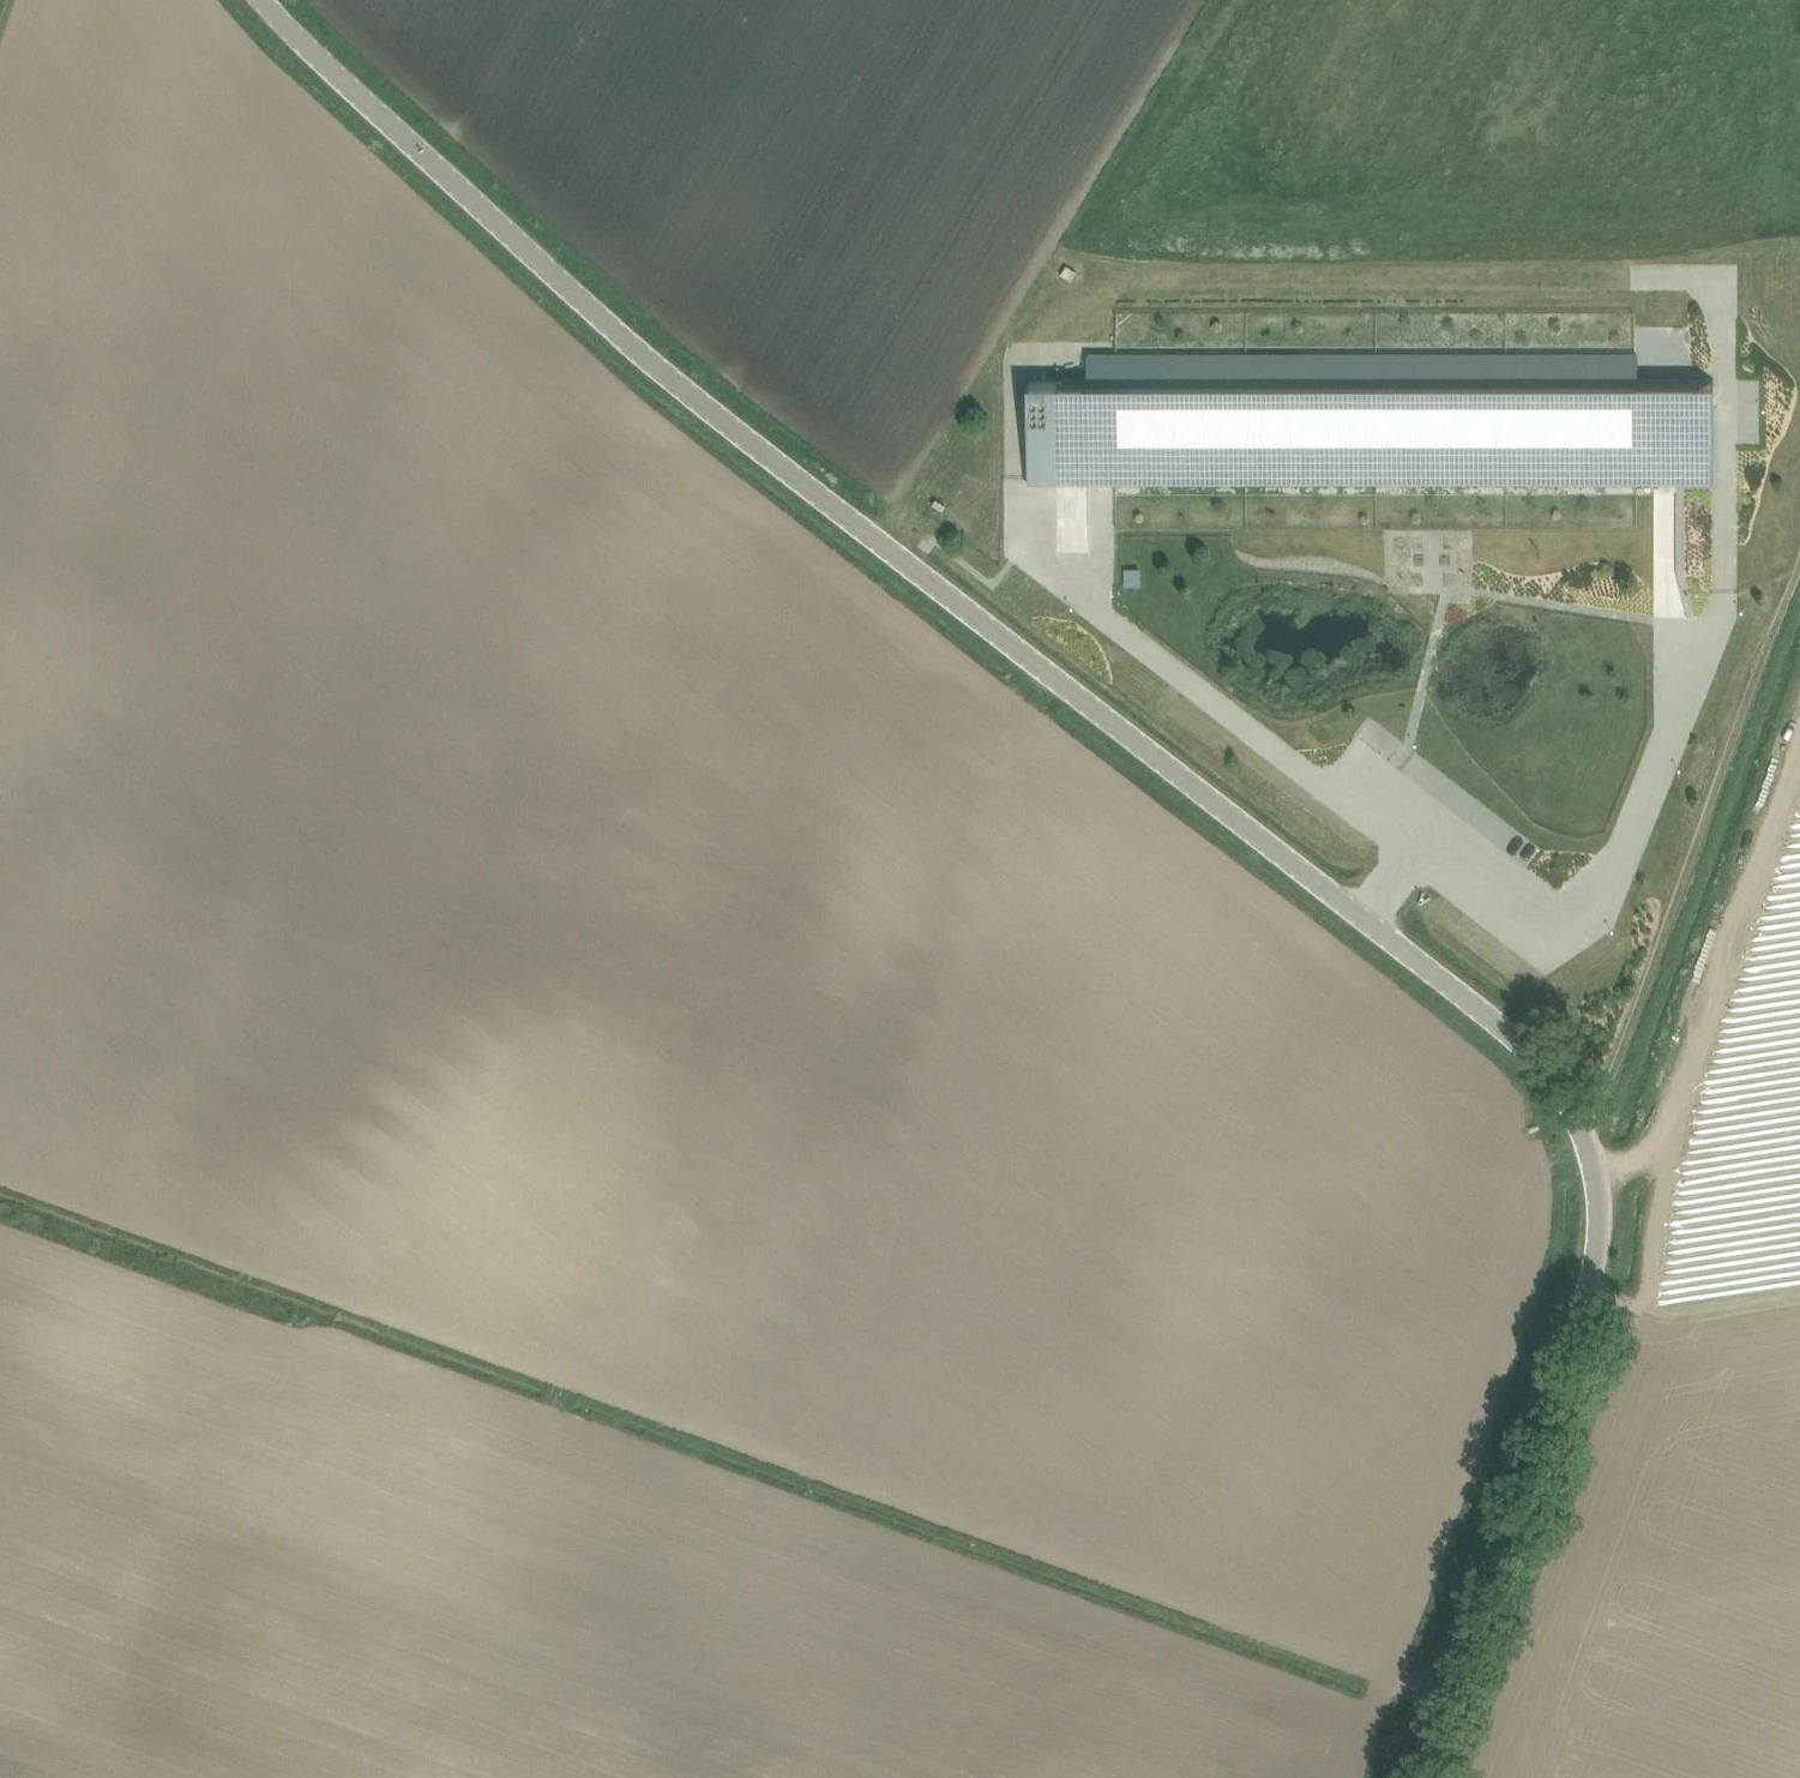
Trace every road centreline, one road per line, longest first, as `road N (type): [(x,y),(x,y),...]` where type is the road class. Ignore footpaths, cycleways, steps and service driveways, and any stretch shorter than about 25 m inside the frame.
road 1 (unclassified): [(1418,1777),(1597,1275),(1598,1174),(1569,1101),(1496,1021),(666,372),(265,0)]
road 2 (track): [(1598,1174),(1640,1164),(1662,1146),(1737,924)]

